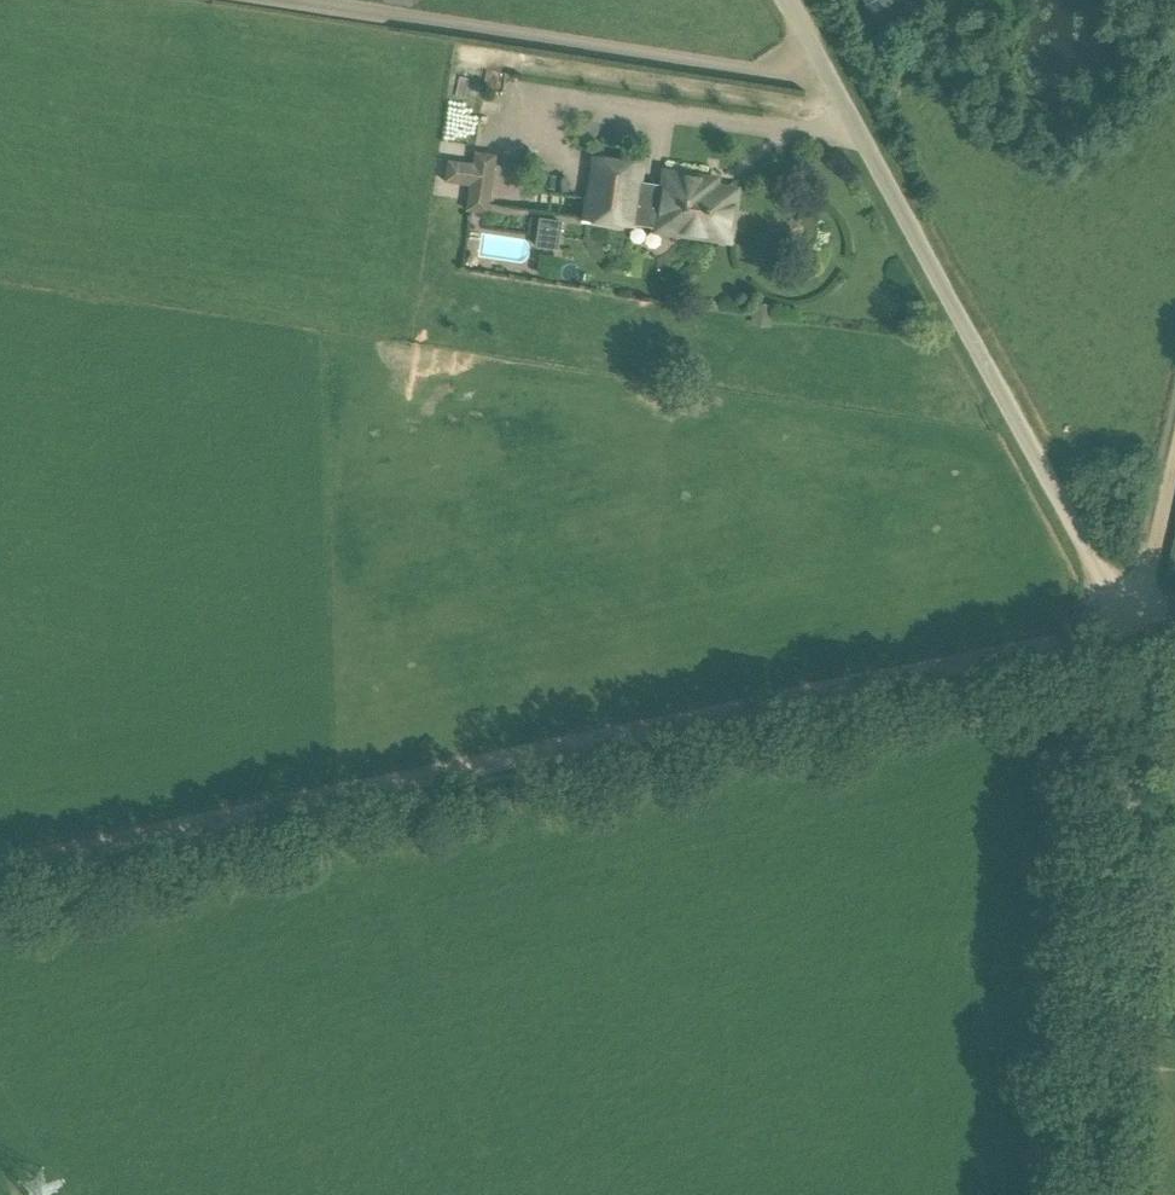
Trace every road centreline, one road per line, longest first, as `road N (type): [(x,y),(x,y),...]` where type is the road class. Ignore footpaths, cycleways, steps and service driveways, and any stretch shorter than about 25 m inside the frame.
road 1 (track): [(0,872),(1138,633)]
road 2 (unclassified): [(1138,633),(786,0)]
road 3 (track): [(1083,1057),(1138,633)]
road 4 (track): [(1138,633),(1174,460)]
road 5 (track): [(1069,1194),(1083,1057)]

